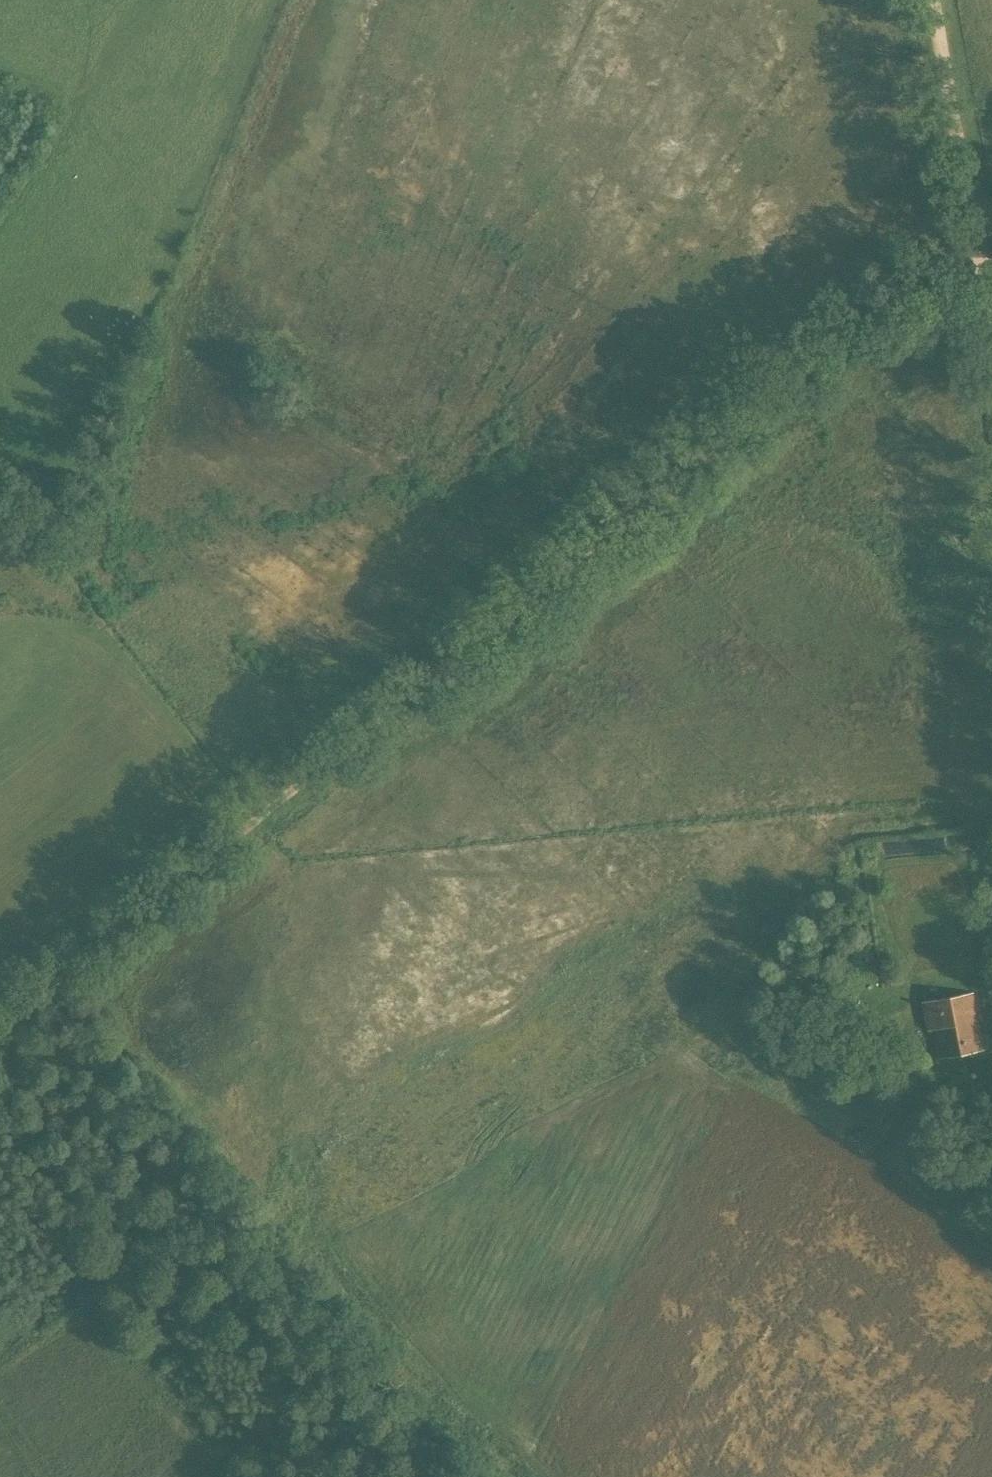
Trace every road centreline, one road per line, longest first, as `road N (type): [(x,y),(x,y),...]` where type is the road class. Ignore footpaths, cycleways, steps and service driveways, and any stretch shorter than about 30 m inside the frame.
road 1 (unclassified): [(991,318),(933,0)]

